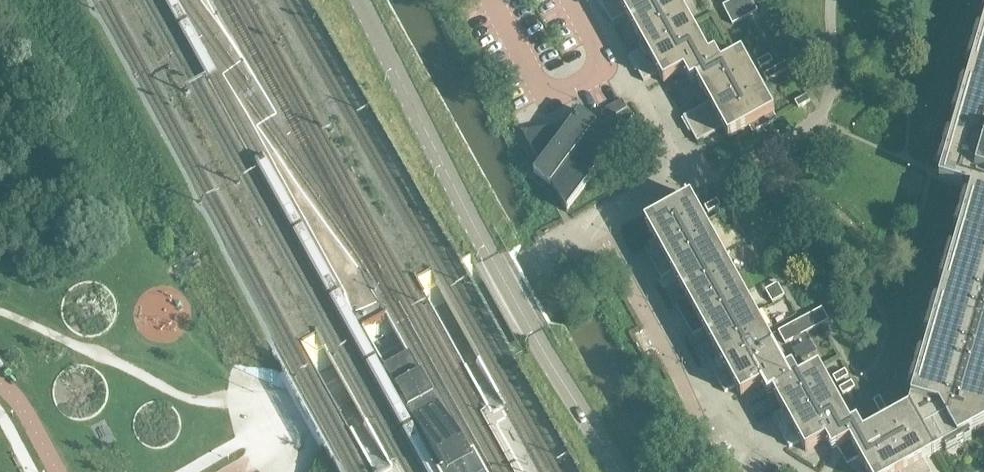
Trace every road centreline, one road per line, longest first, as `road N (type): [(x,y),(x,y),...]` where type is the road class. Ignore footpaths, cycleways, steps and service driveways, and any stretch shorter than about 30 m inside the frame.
road 1 (residential): [(624,471),(538,340),(358,0)]
road 2 (residential): [(732,471),(714,460),(689,397),(597,232)]
road 3 (residential): [(492,0),(539,86),(554,94),(610,65),(574,0)]

